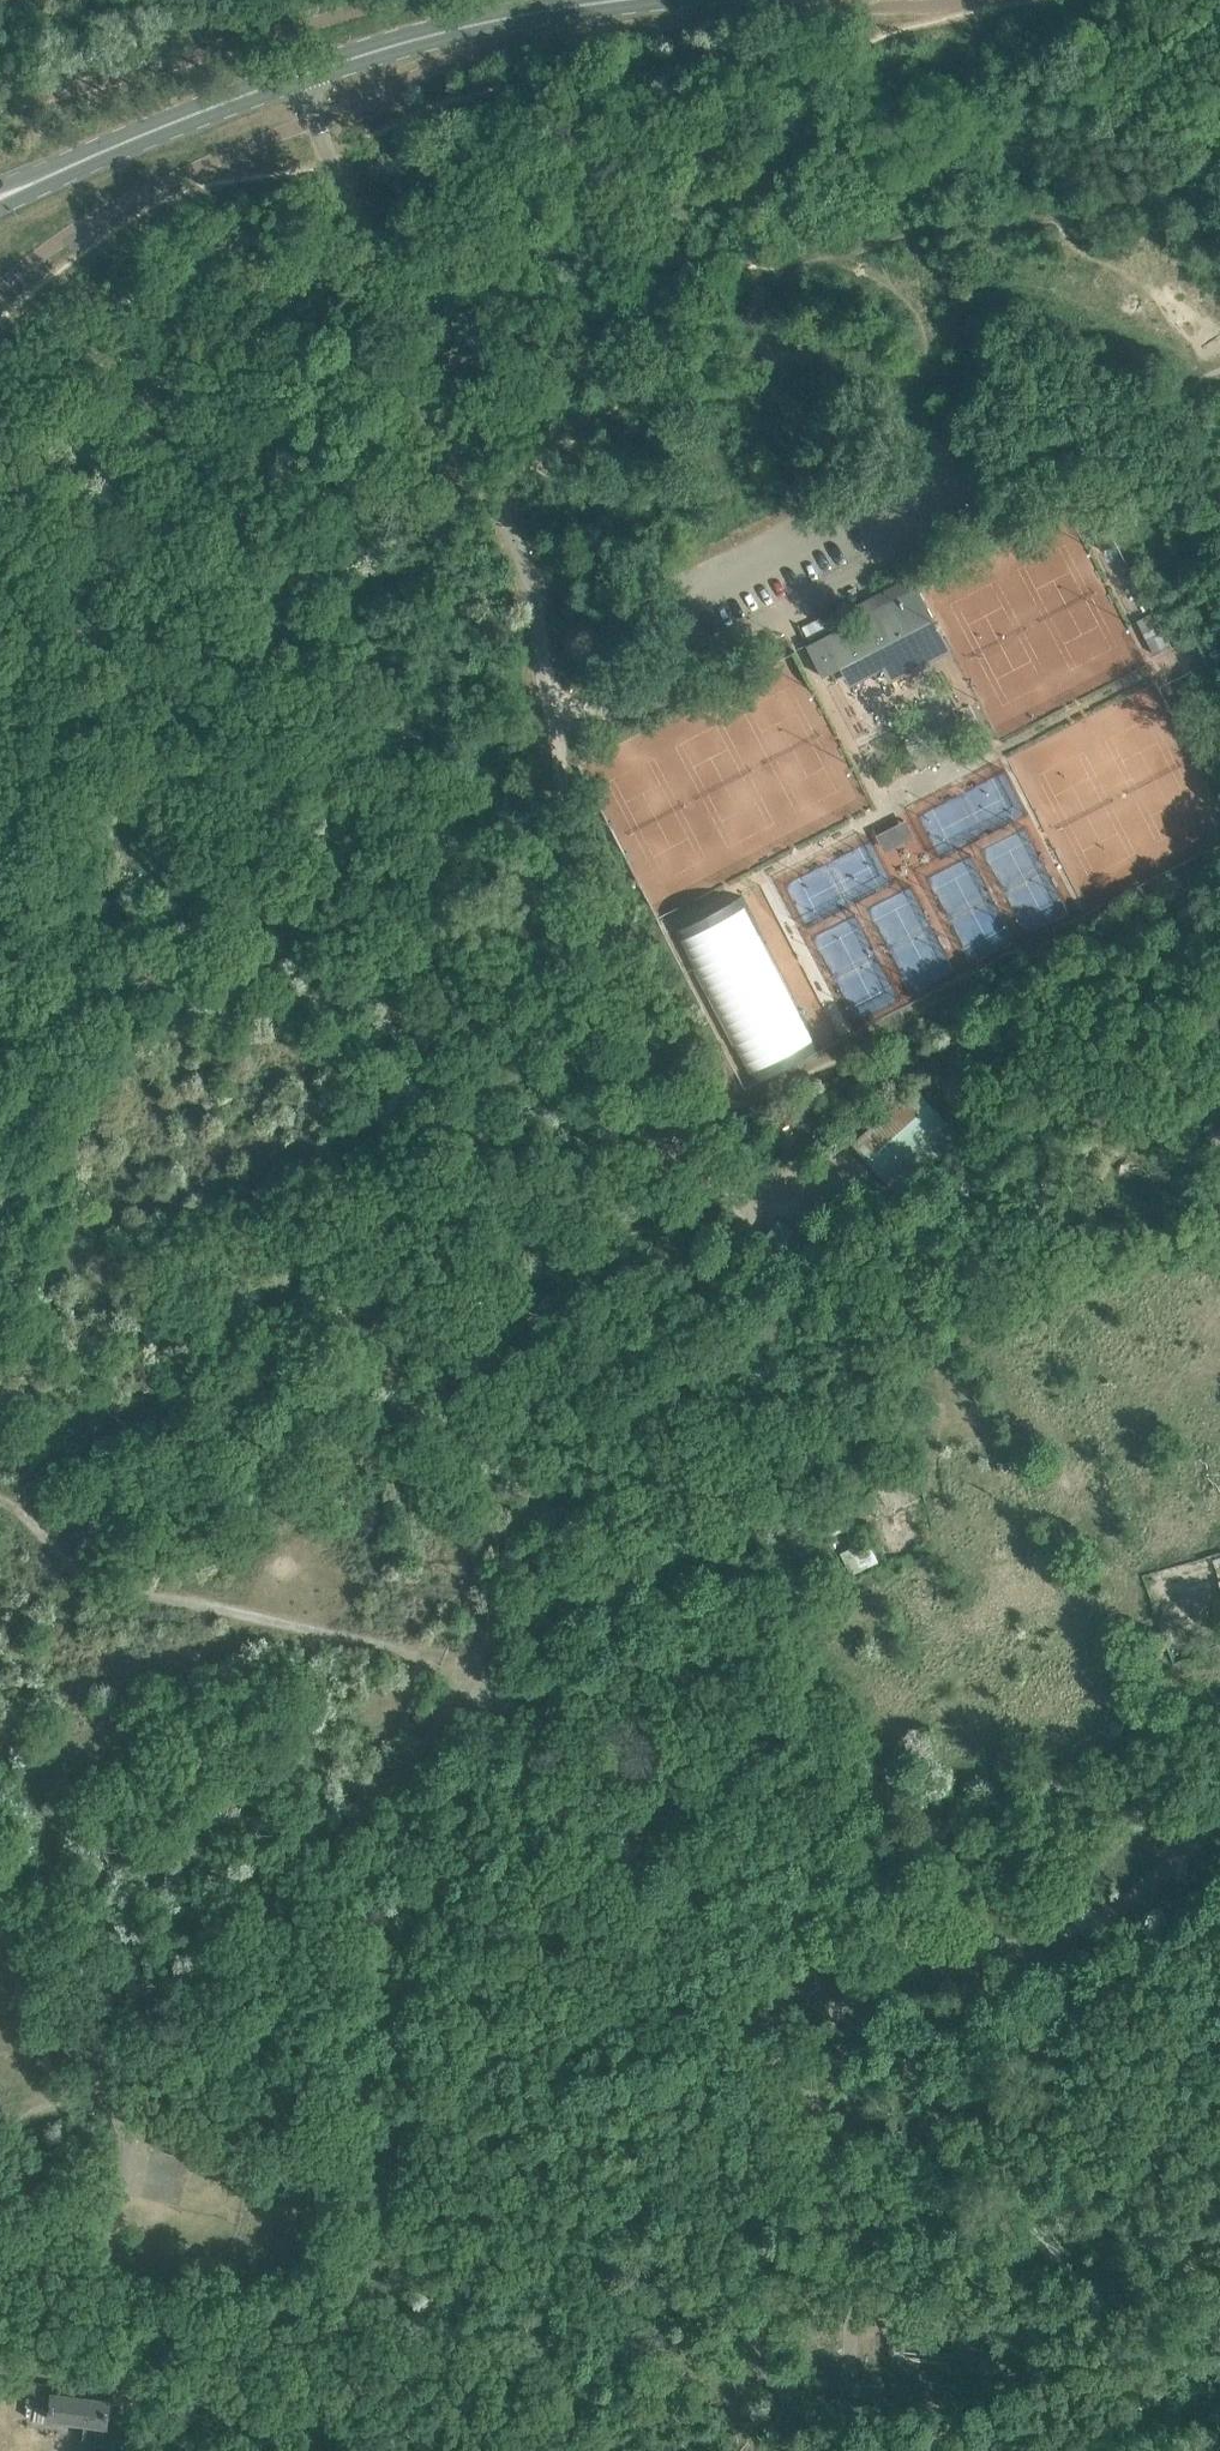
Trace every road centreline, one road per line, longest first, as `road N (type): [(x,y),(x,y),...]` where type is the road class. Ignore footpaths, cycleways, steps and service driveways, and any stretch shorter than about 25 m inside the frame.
road 1 (secondary): [(615,0),(425,36),(197,112),(59,169)]

